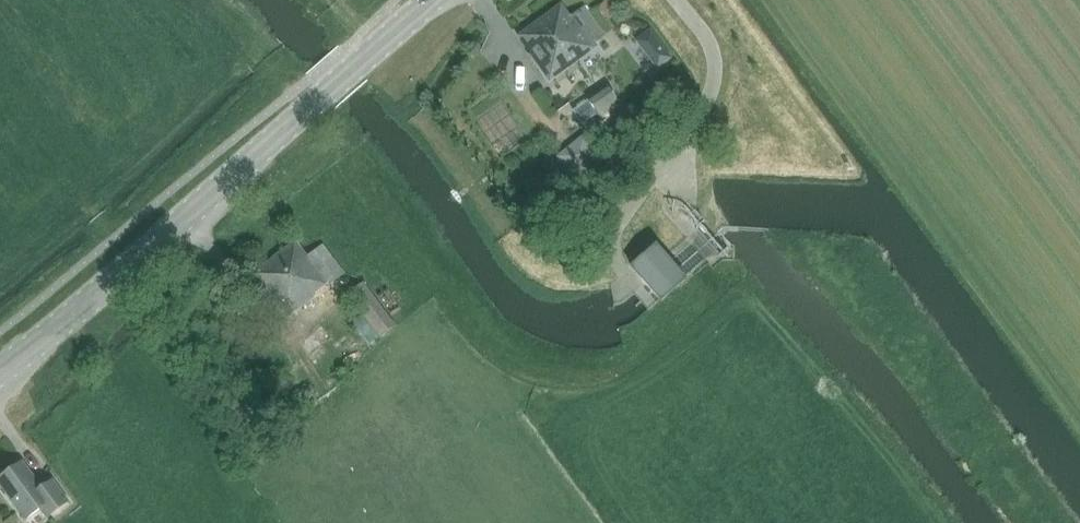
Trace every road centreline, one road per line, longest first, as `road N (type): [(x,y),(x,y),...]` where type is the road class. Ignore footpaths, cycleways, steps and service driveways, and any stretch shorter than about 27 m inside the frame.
road 1 (tertiary): [(0,374),(434,0)]

